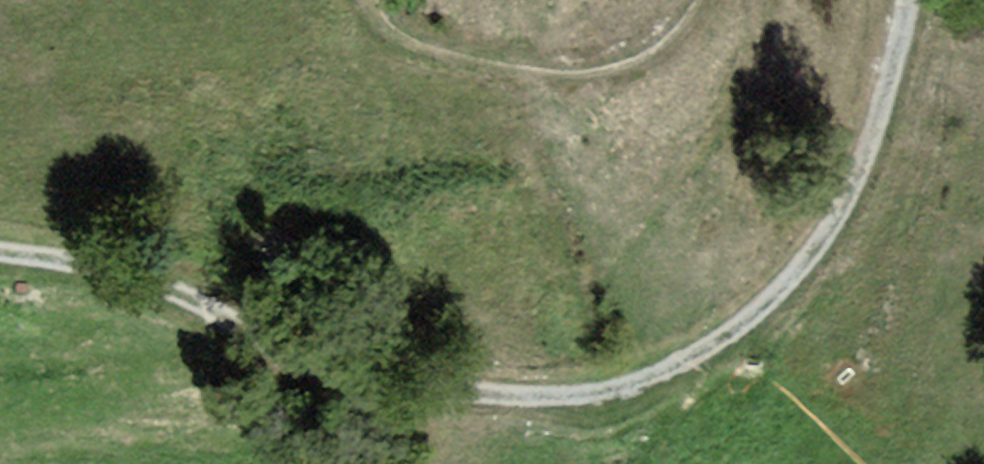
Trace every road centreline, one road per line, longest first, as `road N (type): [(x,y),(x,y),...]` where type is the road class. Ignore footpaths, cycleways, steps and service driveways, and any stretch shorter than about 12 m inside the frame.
road 1 (track): [(893,0),(830,228),(657,393),(412,398),(101,295),(0,283)]
road 2 (track): [(706,0),(695,26),(587,75),(490,63),(399,37),(382,0)]

